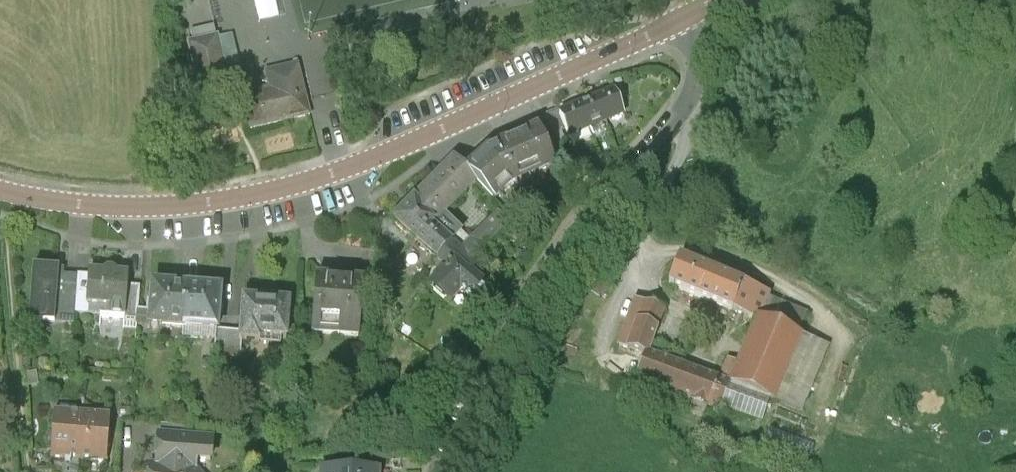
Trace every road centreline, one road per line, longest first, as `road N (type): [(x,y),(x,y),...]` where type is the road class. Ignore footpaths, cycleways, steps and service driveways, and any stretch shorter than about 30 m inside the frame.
road 1 (residential): [(675,34),(392,160),(264,202),(154,215),(0,198)]
road 2 (residential): [(675,34),(695,95),(517,333),(451,471)]

